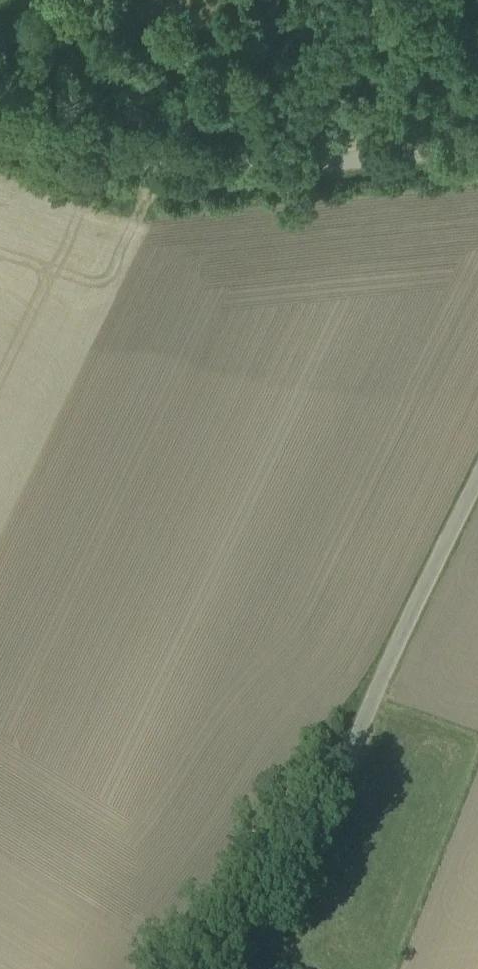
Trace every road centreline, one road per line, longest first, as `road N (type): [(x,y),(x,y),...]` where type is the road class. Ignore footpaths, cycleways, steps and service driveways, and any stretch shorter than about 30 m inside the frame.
road 1 (unclassified): [(477,472),(409,610),(257,968)]
road 2 (unclassified): [(0,125),(77,159),(166,175),(477,151)]

